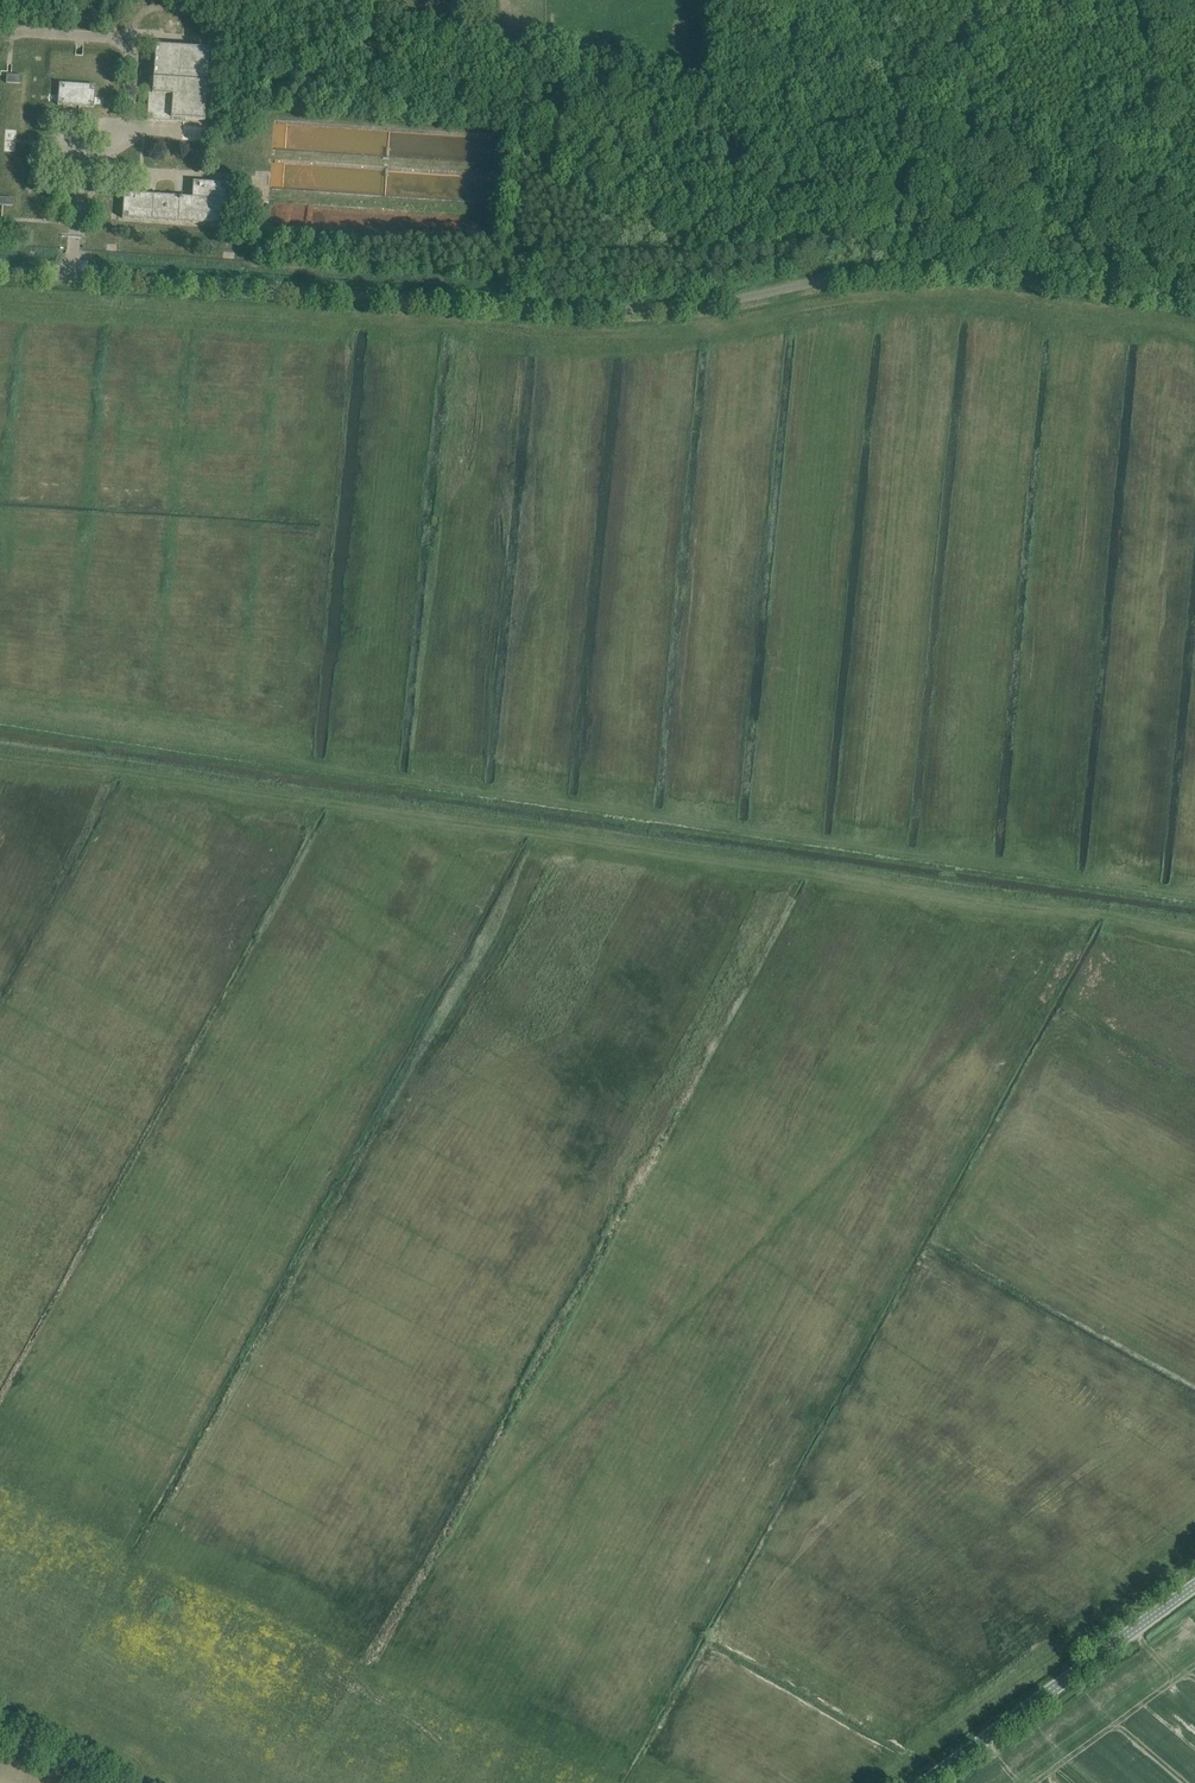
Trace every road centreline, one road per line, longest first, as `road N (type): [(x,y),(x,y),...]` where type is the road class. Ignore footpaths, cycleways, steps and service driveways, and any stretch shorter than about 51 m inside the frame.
road 1 (unclassified): [(1194,303),(986,272),(920,272),(741,304),(563,314),(0,269)]
road 2 (tertiary): [(926,1782),(1194,1585)]
road 3 (secondary): [(112,1782),(0,1729)]

